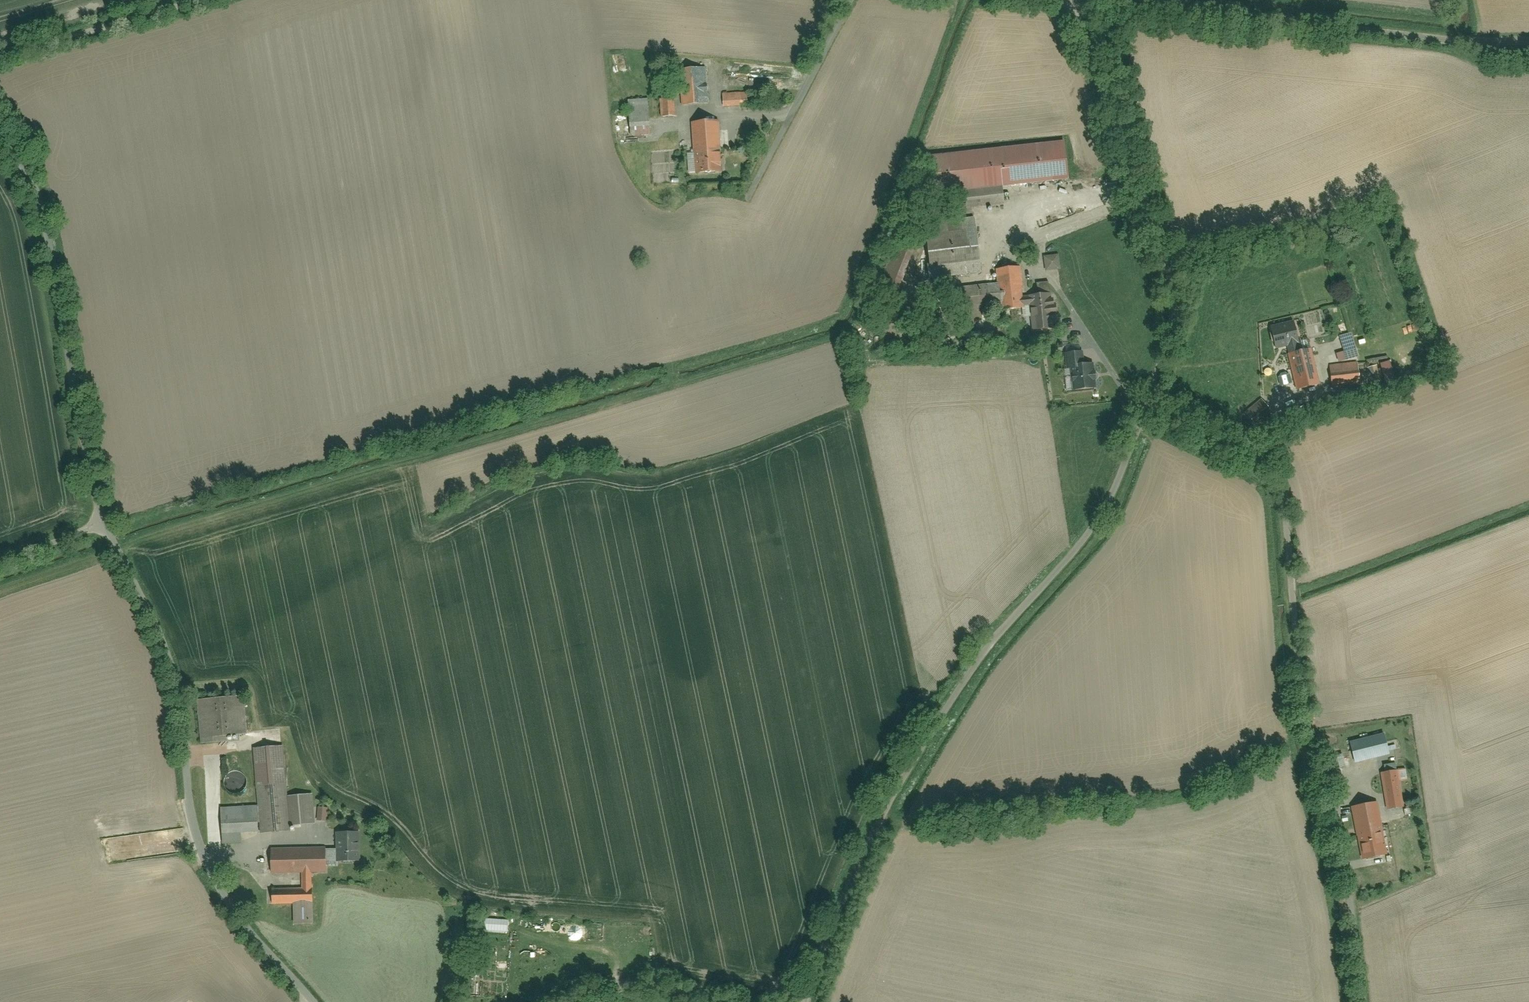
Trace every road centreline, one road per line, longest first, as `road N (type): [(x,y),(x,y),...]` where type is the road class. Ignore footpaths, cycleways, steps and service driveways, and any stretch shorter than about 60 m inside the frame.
road 1 (residential): [(812,1001),(876,827),(988,648),(1080,545),(1151,412)]
road 2 (residential): [(1362,1001),(1352,917),(1300,681),(1280,483),(1266,467),(1151,412)]
road 3 (unclassified): [(102,522),(174,676),(200,853),(246,927),(312,1001)]
road 4 (unclassified): [(1528,40),(1082,0)]
road 5 (residential): [(1151,412),(1172,318),(1171,286),(1068,0)]
road 6 (residential): [(0,143),(22,170),(33,205),(102,522)]
road 7 (residential): [(207,0),(0,58)]
road 8 (residential): [(851,0),(758,181)]
road 9 (residential): [(714,1001),(611,983),(552,1001)]

